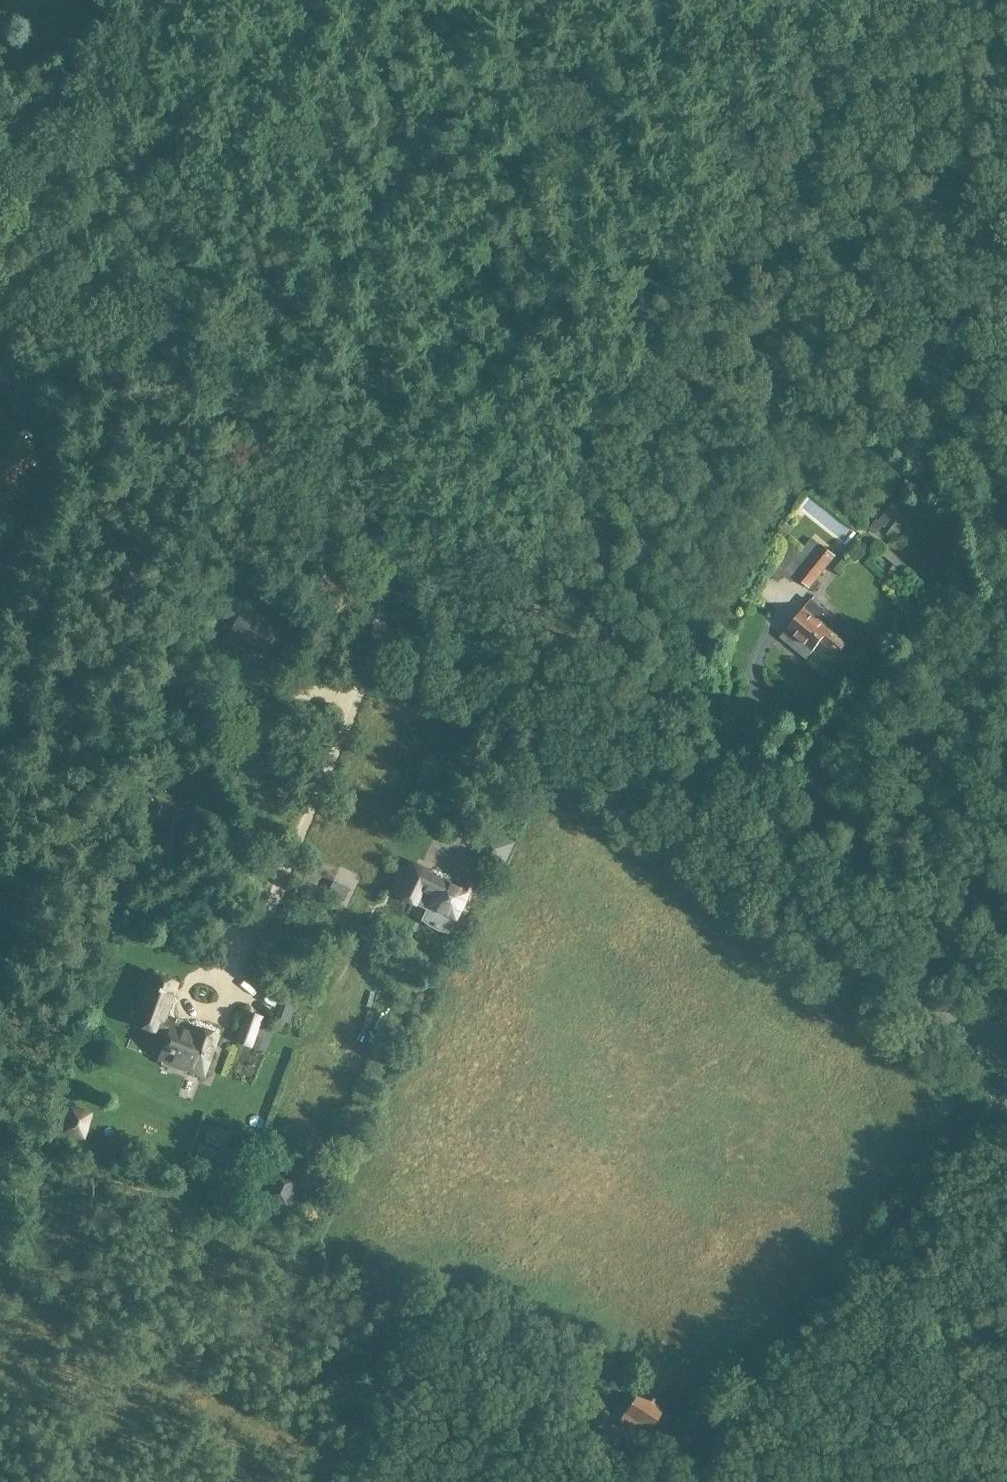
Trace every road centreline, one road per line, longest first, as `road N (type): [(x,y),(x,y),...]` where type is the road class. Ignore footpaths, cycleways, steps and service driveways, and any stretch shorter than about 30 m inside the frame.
road 1 (tertiary): [(1006,1052),(838,926),(136,347),(0,265)]
road 2 (track): [(503,0),(266,452)]
road 3 (track): [(1006,1089),(764,1382),(725,1442),(713,1481)]

